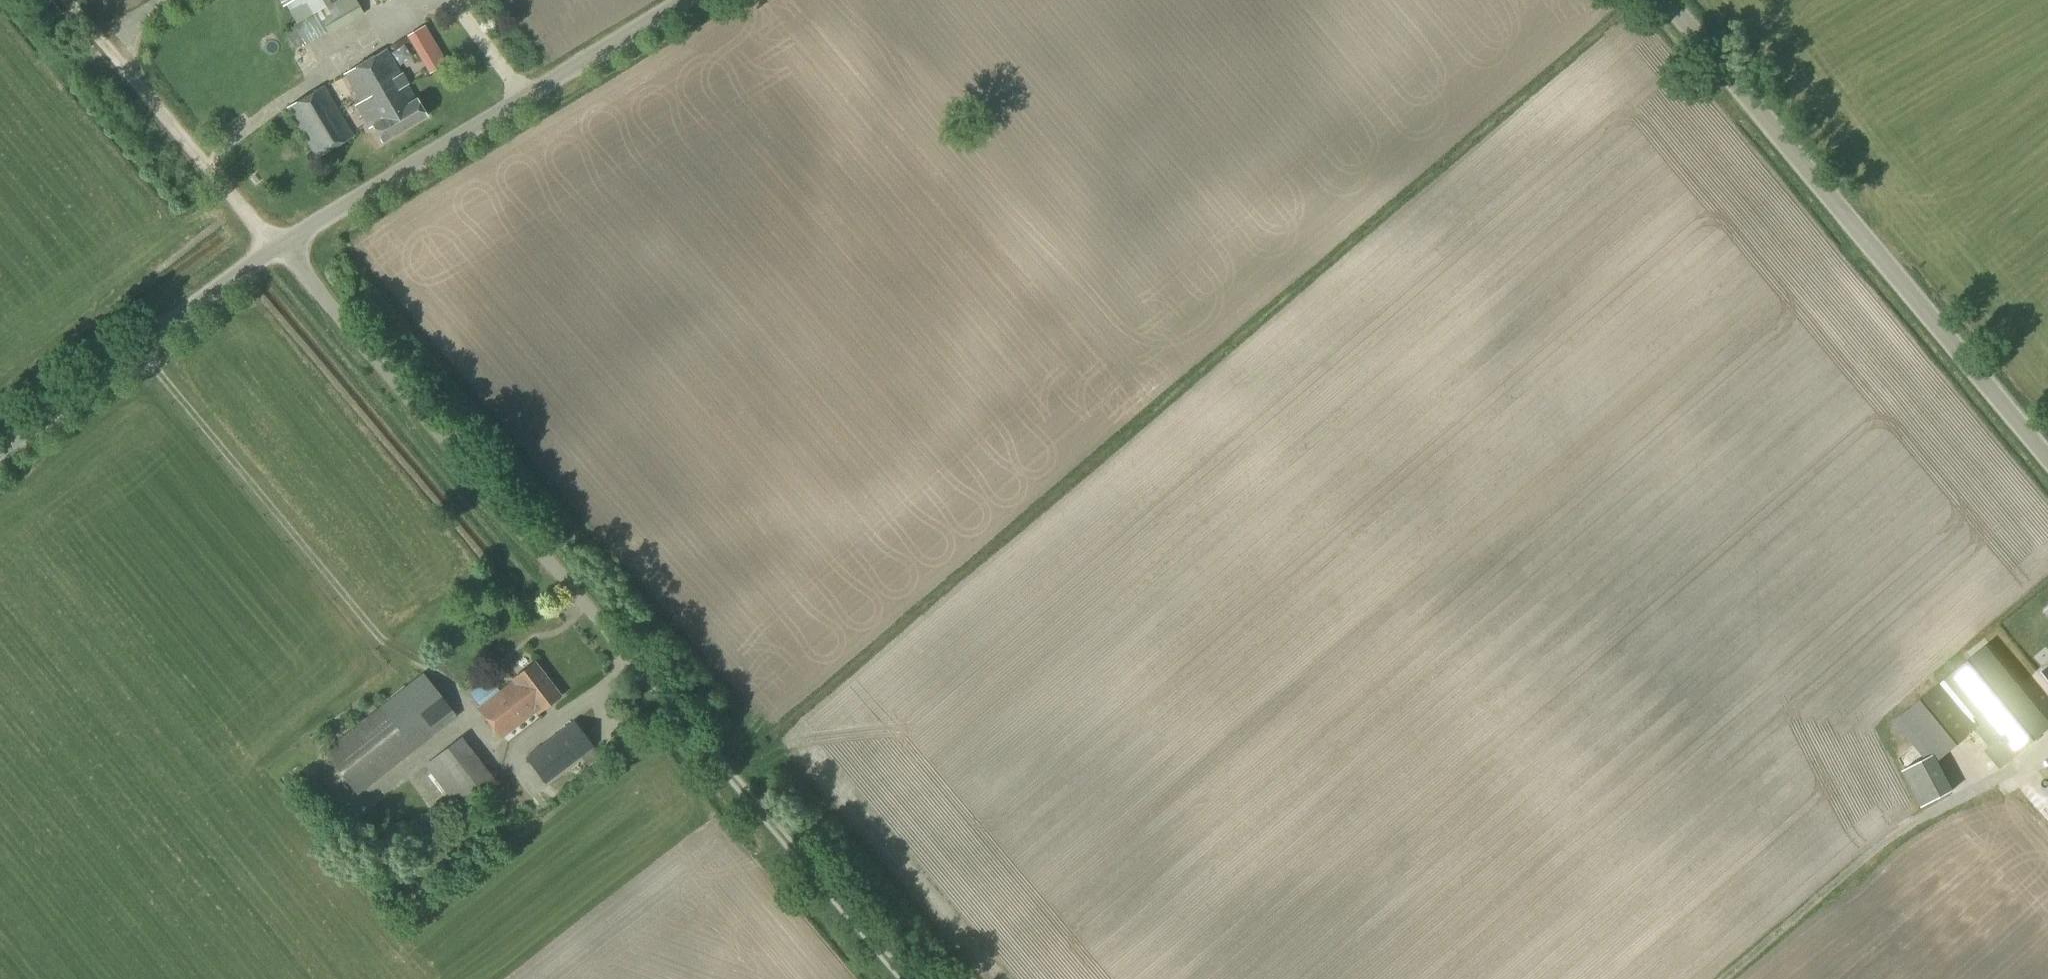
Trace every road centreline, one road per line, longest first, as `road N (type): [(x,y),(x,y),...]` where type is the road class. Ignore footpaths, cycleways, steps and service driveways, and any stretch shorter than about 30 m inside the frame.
road 1 (unclassified): [(688,725),(280,243)]
road 2 (unclassified): [(2047,451),(1667,0)]
road 3 (unclassified): [(280,243),(683,0)]
road 4 (unclassified): [(0,453),(280,243)]
road 5 (track): [(909,978),(688,725)]
road 6 (track): [(280,243),(72,0)]

